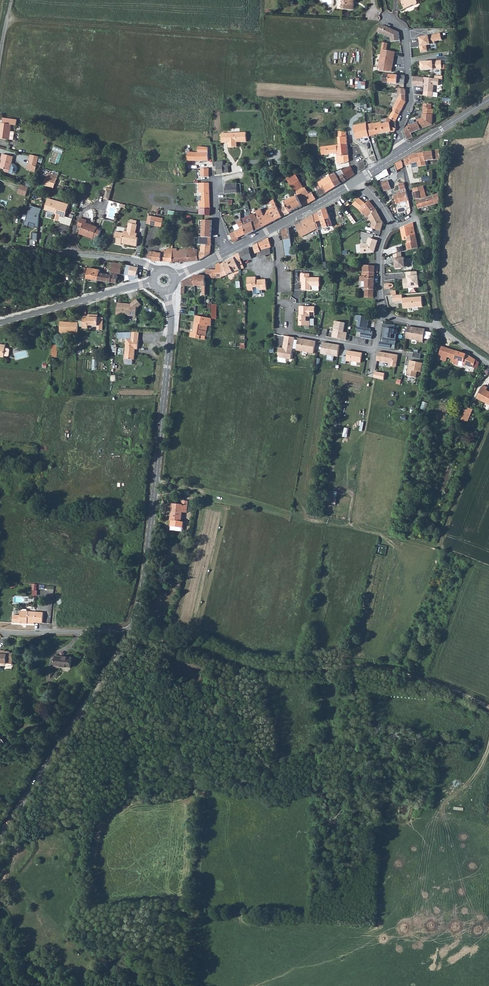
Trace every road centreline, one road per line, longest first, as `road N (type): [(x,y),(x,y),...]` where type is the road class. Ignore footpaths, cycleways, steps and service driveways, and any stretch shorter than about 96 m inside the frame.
road 1 (track): [(7,20),(297,41),(375,28),(388,18)]
road 2 (track): [(130,634),(256,669),(368,667),(488,708)]
road 3 (tertiary): [(130,634),(149,548),(169,349),(166,290)]
road 4 (tertiary): [(0,838),(130,634)]
road 5 (residential): [(386,313),(371,349),(284,332),(278,296)]
road 6 (residential): [(158,273),(112,257),(0,246)]
road 7 (unclassified): [(154,281),(0,324)]
road 8 (residential): [(403,153),(404,32),(385,15)]
road 9 (unclassified): [(0,630),(130,634)]

